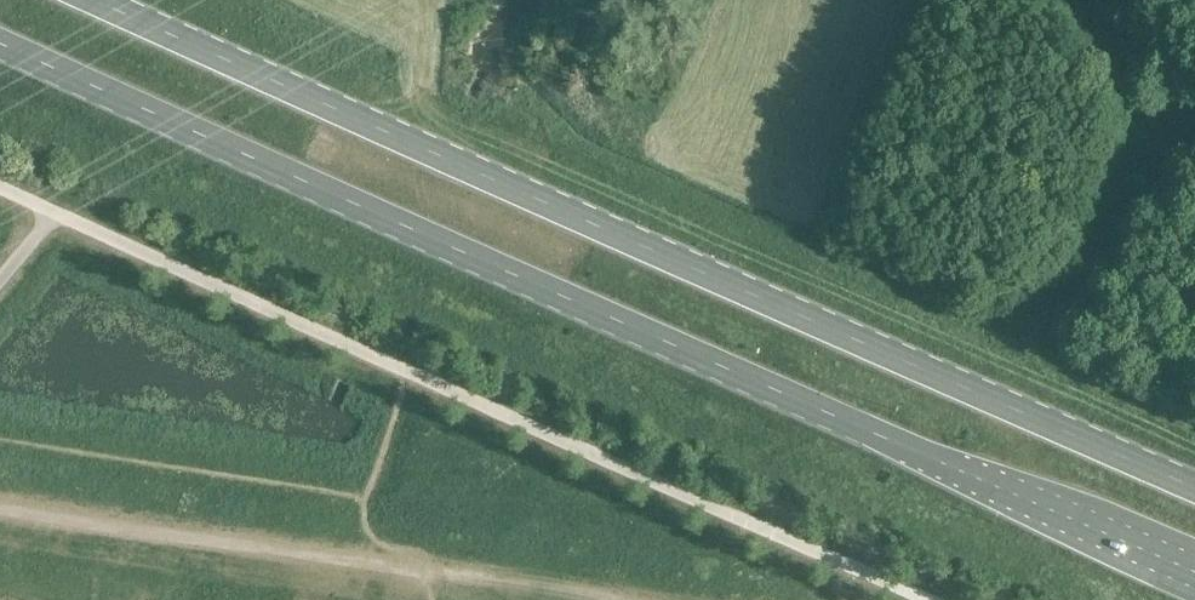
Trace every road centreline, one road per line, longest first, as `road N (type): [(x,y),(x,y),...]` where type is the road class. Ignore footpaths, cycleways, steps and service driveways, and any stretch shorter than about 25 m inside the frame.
road 1 (trunk): [(0,41),(1194,573)]
road 2 (trunk): [(1194,482),(108,0)]
road 3 (track): [(632,599),(438,568),(364,536),(364,502),(0,440)]

